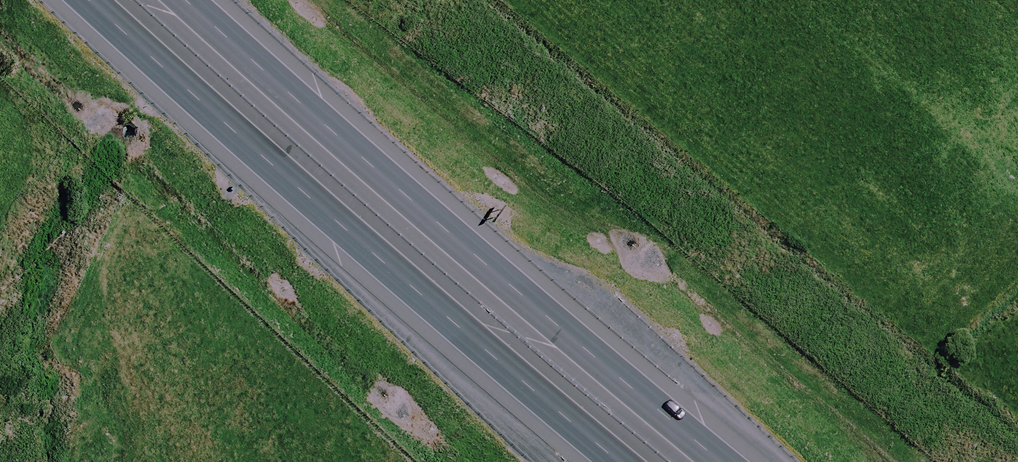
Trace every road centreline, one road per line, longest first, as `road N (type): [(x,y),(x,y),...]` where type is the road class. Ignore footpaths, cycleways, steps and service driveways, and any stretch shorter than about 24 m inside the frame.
road 1 (motorway): [(183,0),(543,323),(718,461)]
road 2 (motorway): [(615,461),(492,364),(88,0)]

